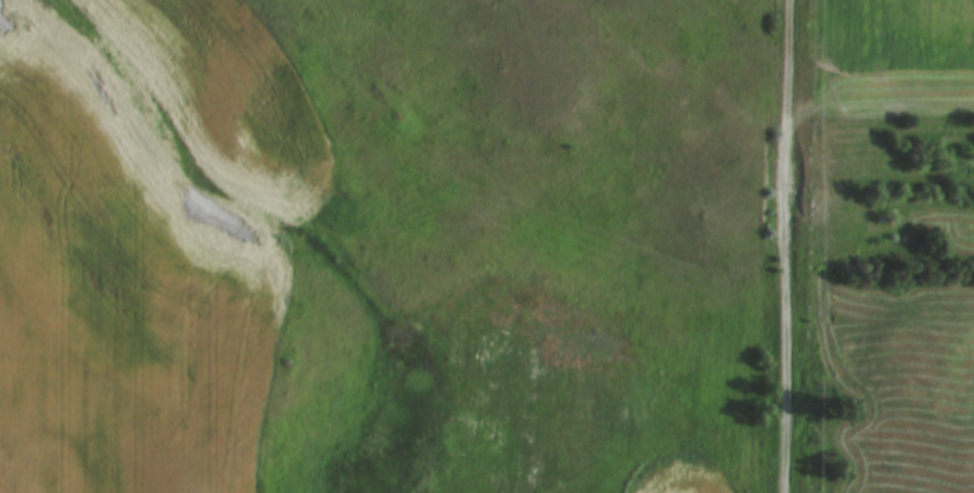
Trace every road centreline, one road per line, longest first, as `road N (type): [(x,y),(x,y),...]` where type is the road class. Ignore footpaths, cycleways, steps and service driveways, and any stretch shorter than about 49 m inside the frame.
road 1 (track): [(786,492),(784,0)]

